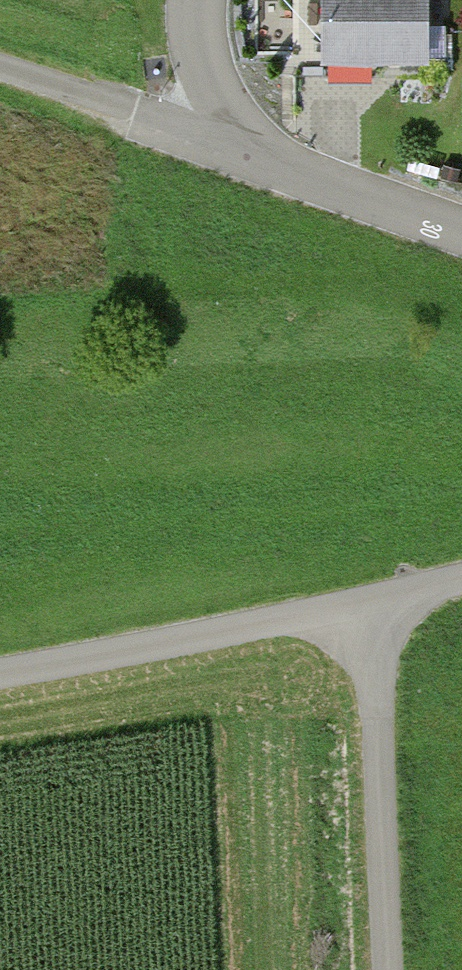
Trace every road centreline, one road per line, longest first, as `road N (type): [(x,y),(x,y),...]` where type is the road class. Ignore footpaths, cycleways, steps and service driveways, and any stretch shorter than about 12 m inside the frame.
road 1 (residential): [(0,667),(362,607),(461,582)]
road 2 (residential): [(206,0),(215,72),(249,155),(461,231)]
road 3 (track): [(390,969),(377,681),(362,607)]
road 4 (track): [(249,155),(0,69)]

